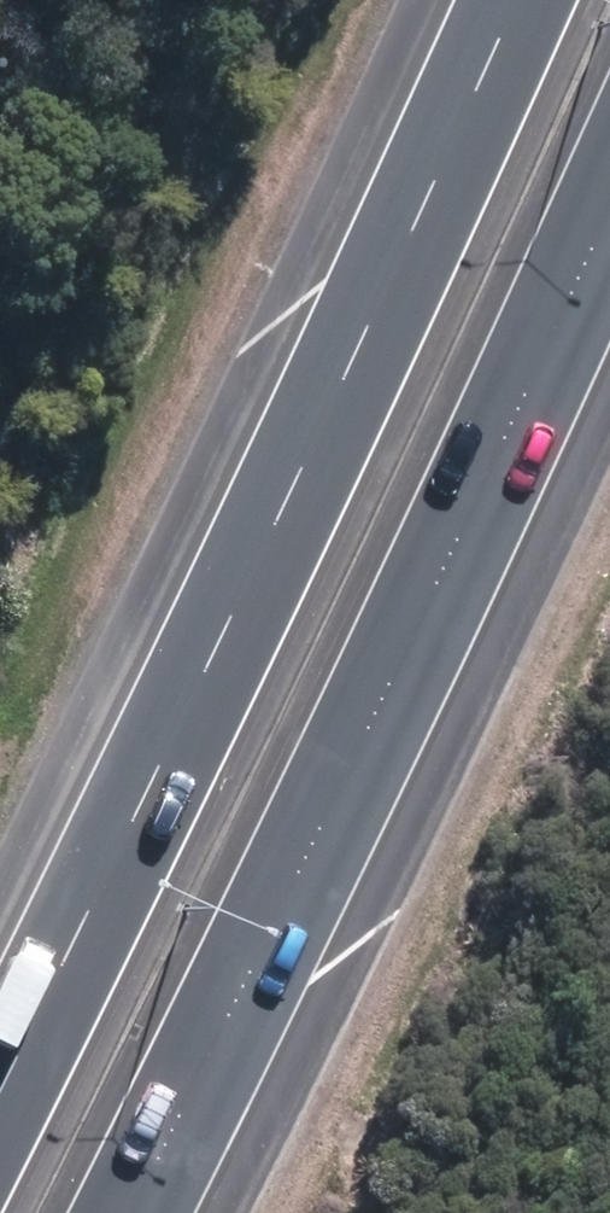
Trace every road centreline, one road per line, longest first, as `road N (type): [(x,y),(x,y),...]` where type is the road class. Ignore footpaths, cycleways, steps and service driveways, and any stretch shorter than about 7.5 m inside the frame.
road 1 (motorway): [(0,1063),(425,194),(509,0)]
road 2 (motorway): [(609,186),(119,1212)]

